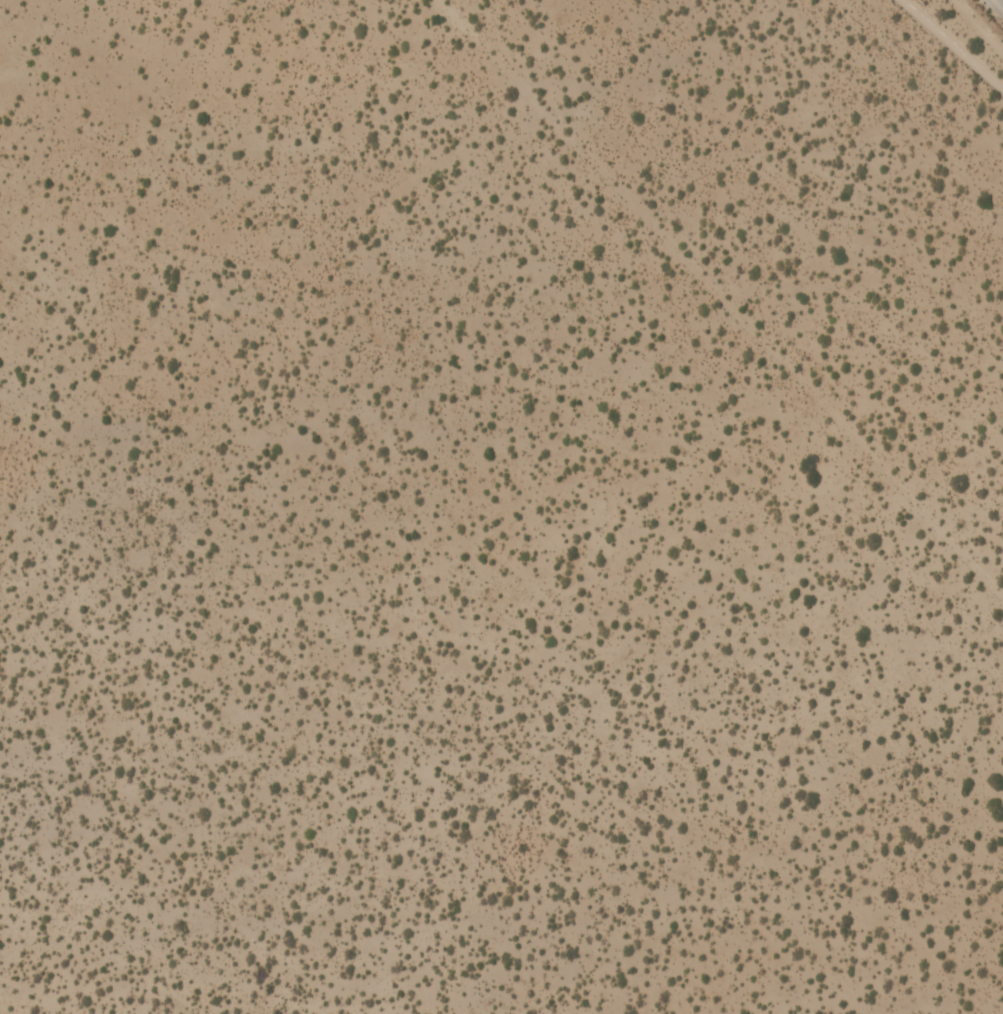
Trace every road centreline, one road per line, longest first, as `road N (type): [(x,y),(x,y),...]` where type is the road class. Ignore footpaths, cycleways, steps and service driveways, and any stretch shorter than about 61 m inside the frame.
road 1 (residential): [(1002,101),(891,0)]

